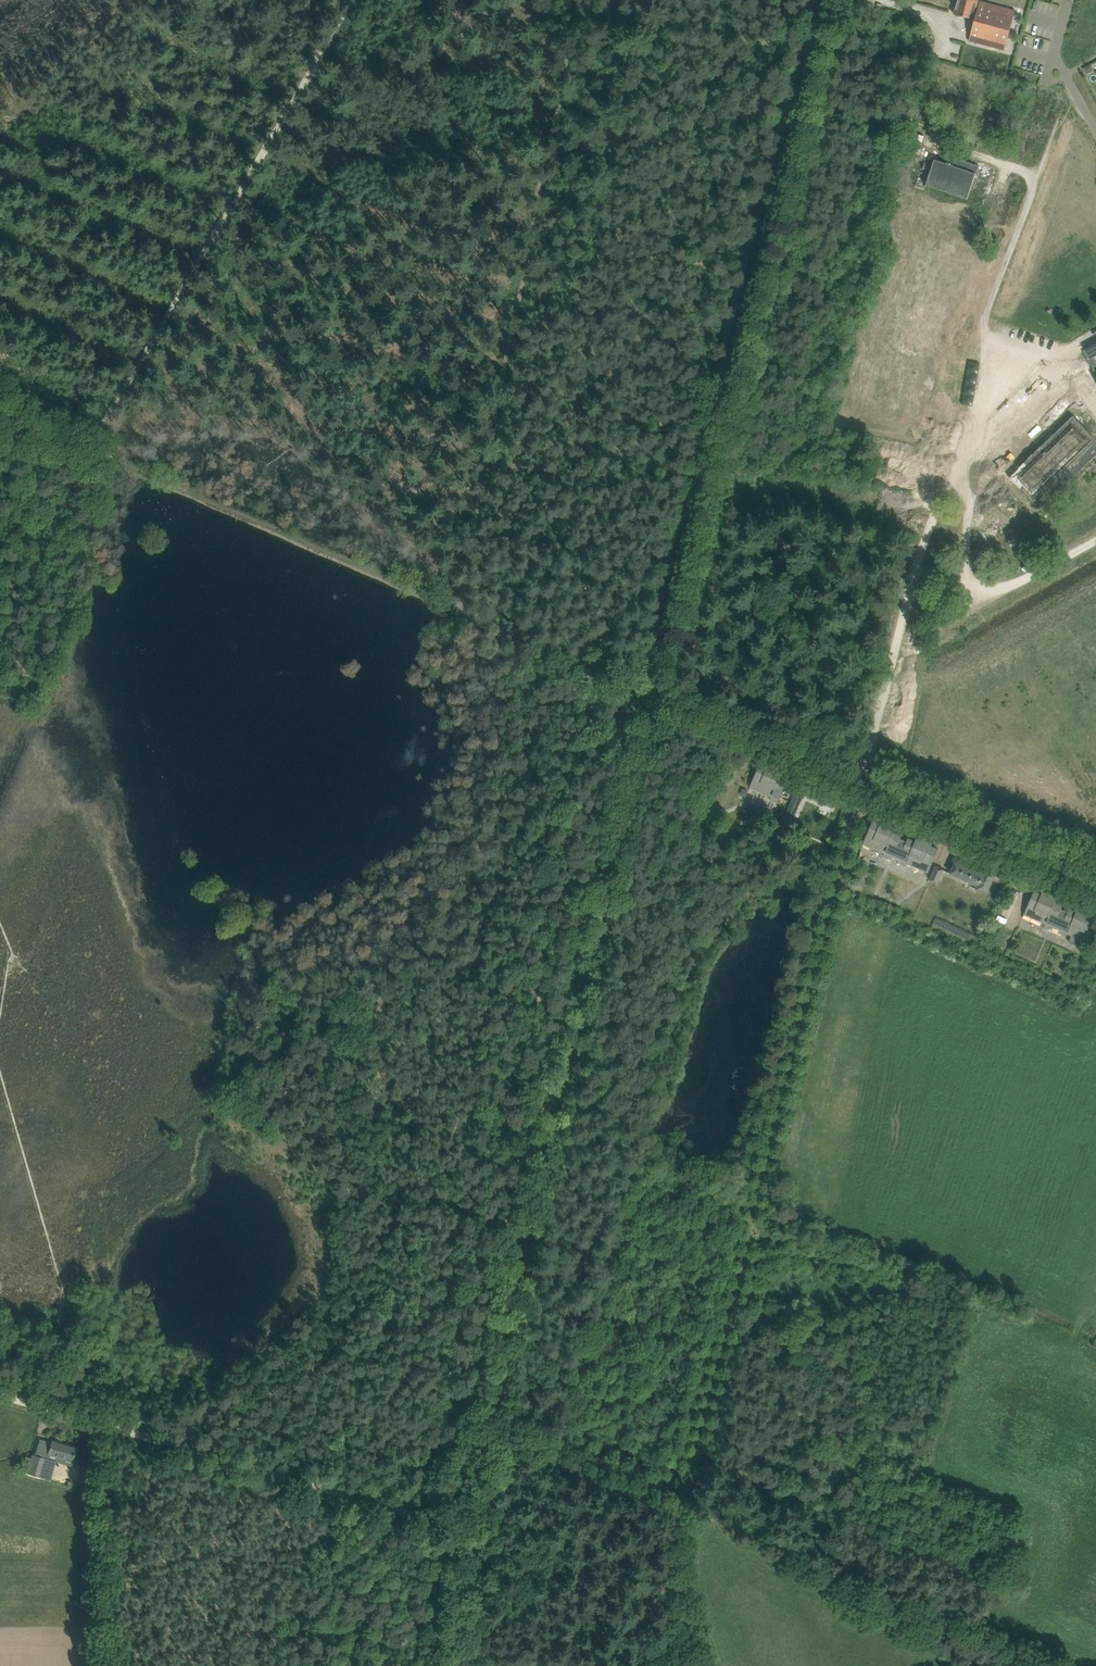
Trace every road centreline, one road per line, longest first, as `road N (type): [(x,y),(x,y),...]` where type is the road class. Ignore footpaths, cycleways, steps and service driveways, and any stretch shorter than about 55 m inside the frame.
road 1 (tertiary): [(445,1665),(525,1244),(653,687)]
road 2 (track): [(863,783),(677,1507)]
road 3 (tertiary): [(653,687),(827,0)]
road 4 (track): [(636,684),(87,447)]
road 5 (unclassified): [(1095,880),(653,687)]
road 6 (track): [(863,783),(930,522),(966,496),(1037,406),(1056,356)]
road 7 (track): [(88,1492),(93,1665)]
road 8 (unknown): [(677,1507),(668,1557),(672,1609),(693,1665)]
road 9 (track): [(90,1424),(92,1365),(69,1309)]

